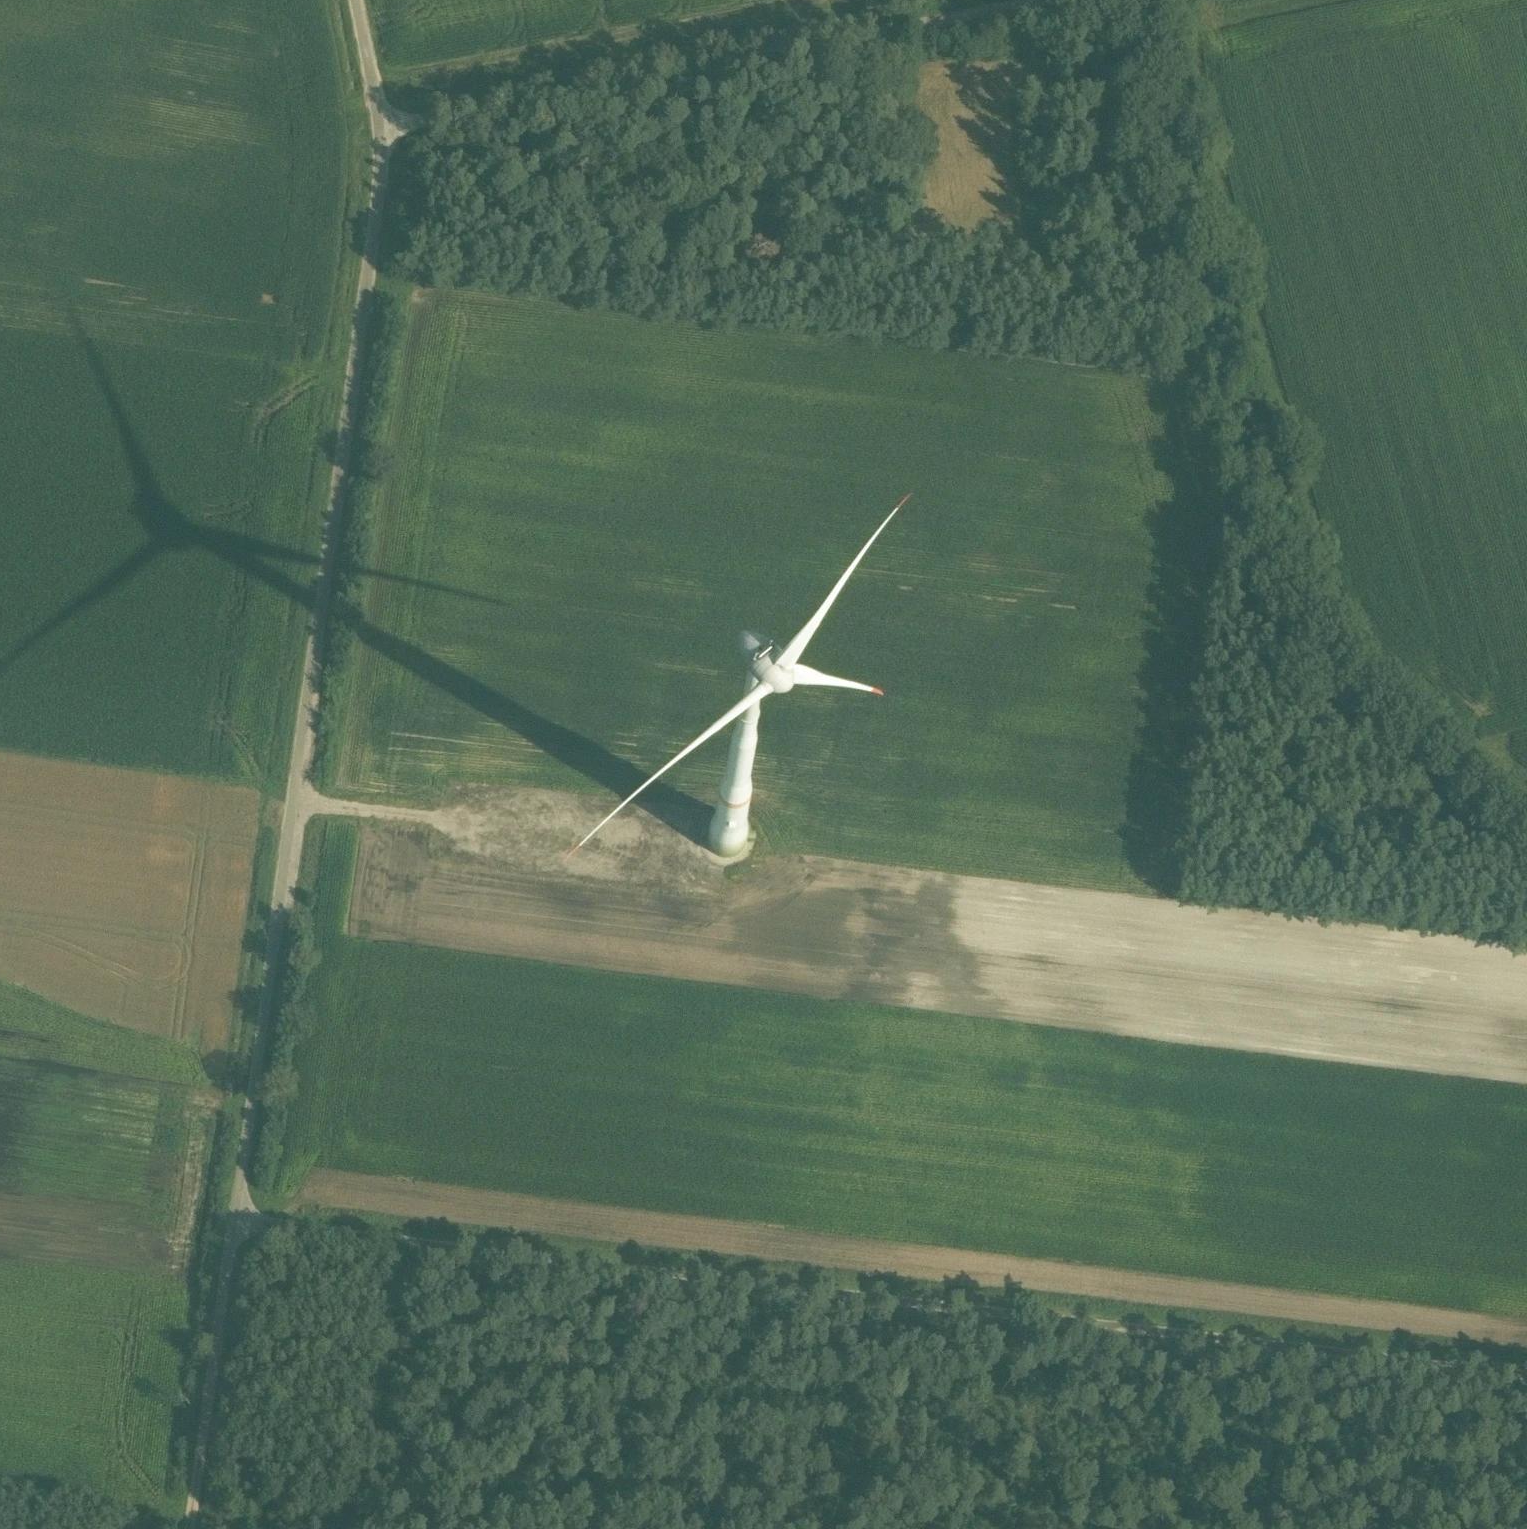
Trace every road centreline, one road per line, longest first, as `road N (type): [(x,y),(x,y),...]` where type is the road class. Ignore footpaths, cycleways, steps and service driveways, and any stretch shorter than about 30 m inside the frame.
road 1 (track): [(1526,1376),(234,1217),(191,1528)]
road 2 (unclassified): [(381,142),(234,1217)]
road 3 (unclassified): [(381,142),(1085,0)]
road 4 (unclassified): [(353,0),(381,142)]

